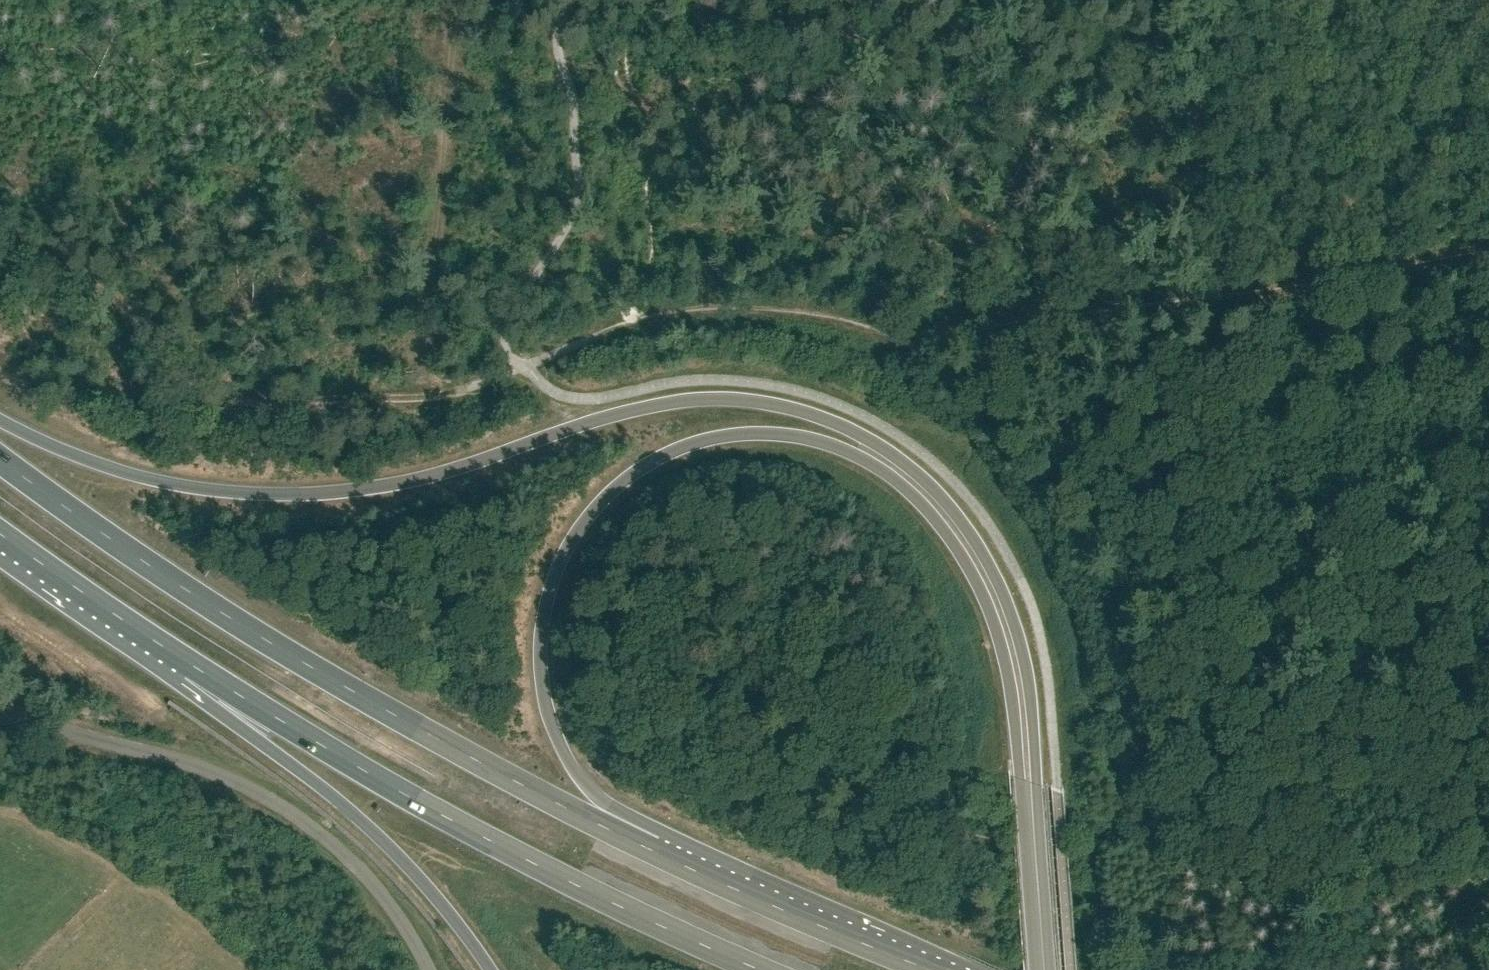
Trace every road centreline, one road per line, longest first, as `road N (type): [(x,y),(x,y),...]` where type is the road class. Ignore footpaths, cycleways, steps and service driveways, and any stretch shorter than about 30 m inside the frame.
road 1 (primary): [(1030,800),(1037,785),(1028,675),(987,561),(946,501),(907,464),(822,417),(729,399),(666,404),(423,478),(266,497),(155,483),(0,420)]
road 2 (primary): [(655,851),(595,795),(551,722),(540,666),(544,607),(569,543),(599,504),(646,464),(727,436),(791,436),(847,451),(909,491),(939,523),(997,634),(1019,779),(1030,800)]
road 3 (primary): [(655,851),(327,677),(0,458)]
road 4 (primary): [(189,665),(458,824),(758,969)]
road 5 (track): [(1256,285),(891,337),(748,314),(644,321)]
road 6 (track): [(0,224),(129,307),(181,371),(222,400),(416,398),(523,368)]
road 7 (unclassified): [(0,715),(211,771),(292,813),(376,888),(428,969)]
road 8 (primary): [(189,665),(262,743),(402,857),(490,969)]
road 9 (track): [(416,398),(458,0)]
road 10 (primary): [(938,969),(655,851)]
road 11 (track): [(1488,249),(1256,285)]
road 12 (primary): [(0,534),(189,665)]
road 13 (primary): [(1042,969),(1030,800)]
road 14 (track): [(523,368),(644,321)]

